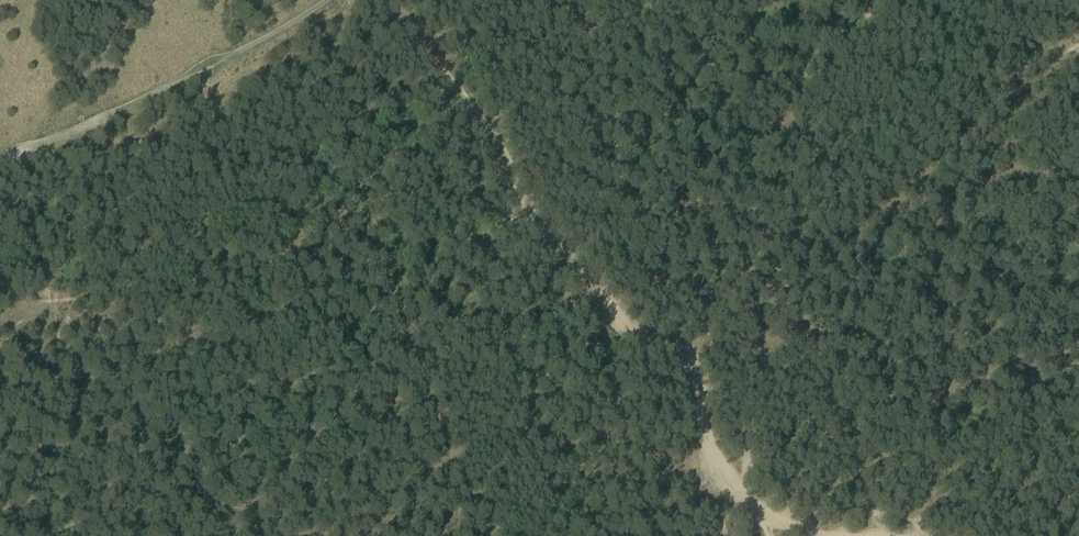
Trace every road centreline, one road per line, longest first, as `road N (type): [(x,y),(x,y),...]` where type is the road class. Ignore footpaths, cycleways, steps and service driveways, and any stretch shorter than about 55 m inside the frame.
road 1 (track): [(811,532),(731,492),(718,473),(684,355),(621,326),(529,213),(450,75),(387,0)]
road 2 (track): [(0,165),(121,117),(325,0)]

